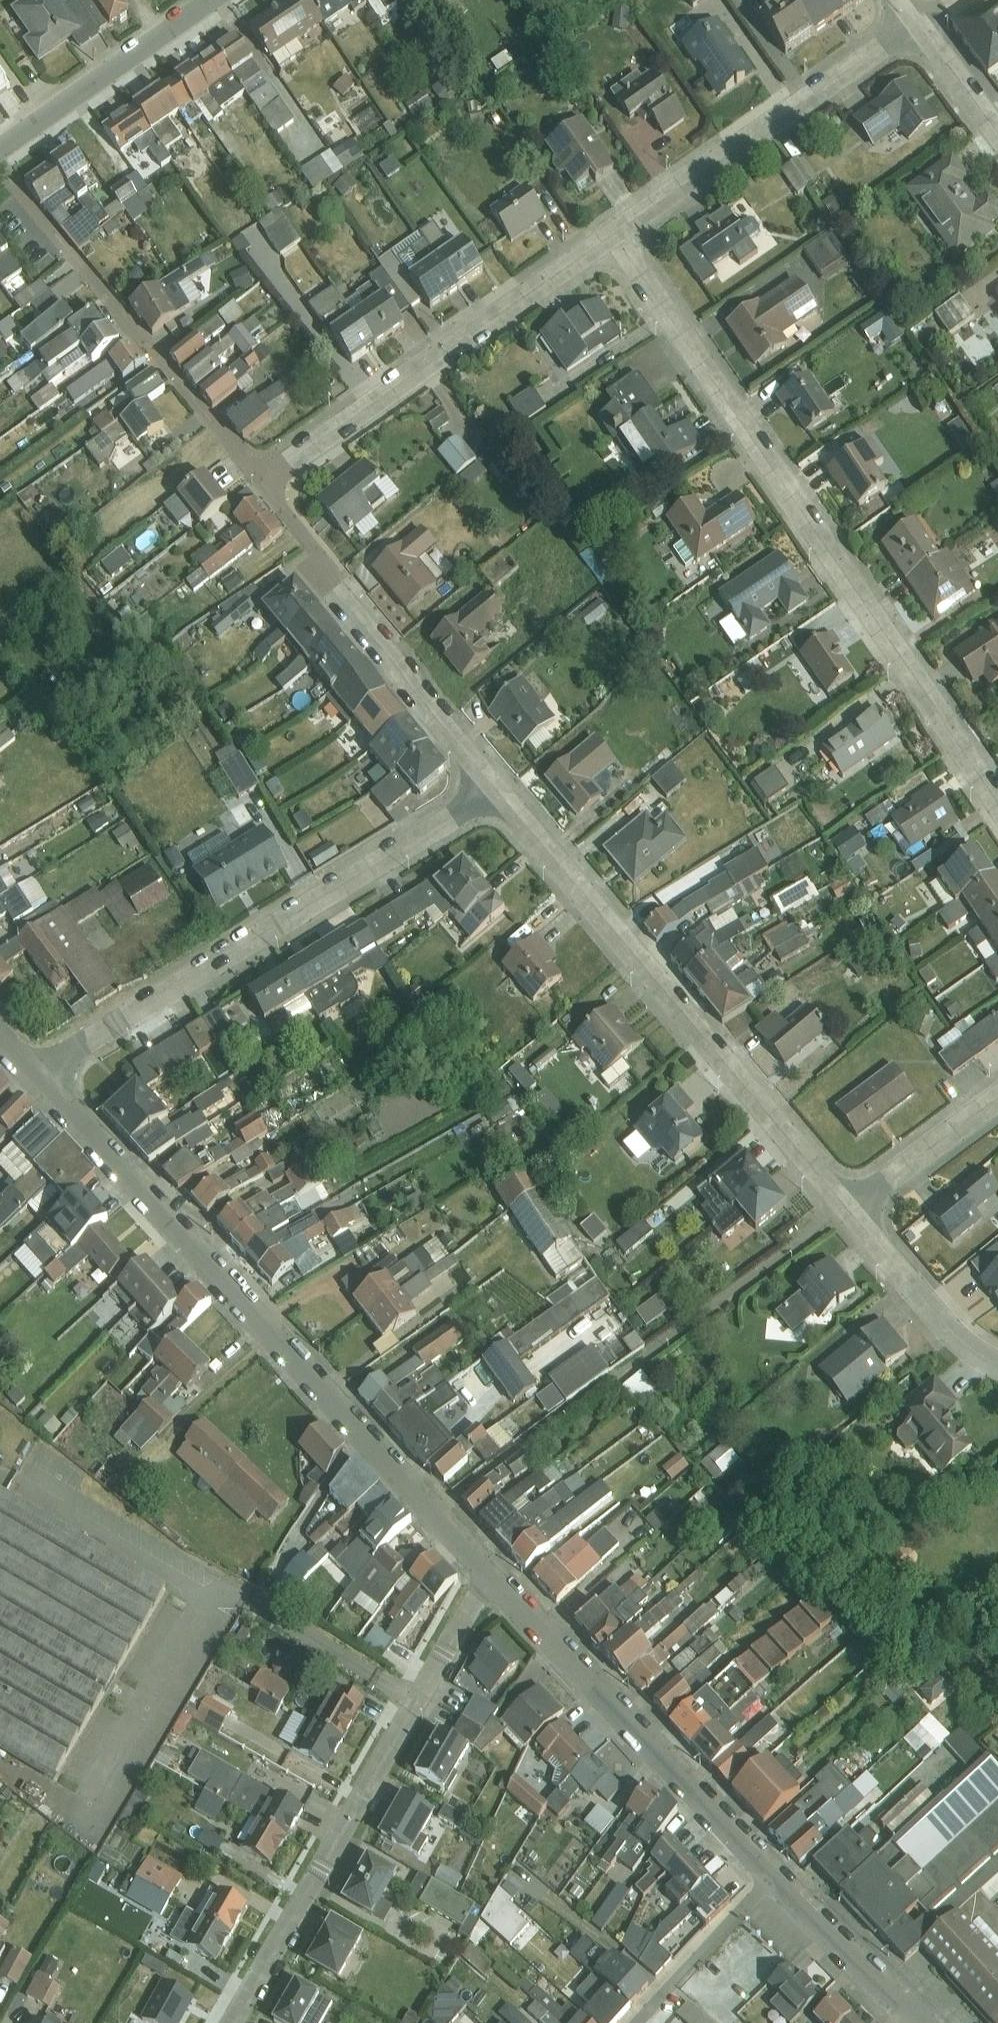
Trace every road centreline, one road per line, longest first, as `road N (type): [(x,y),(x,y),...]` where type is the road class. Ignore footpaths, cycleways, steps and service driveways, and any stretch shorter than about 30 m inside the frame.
road 1 (residential): [(614,236),(997,800)]
road 2 (residential): [(486,1576),(37,1072)]
road 3 (residential): [(495,788),(849,1210)]
road 4 (residential): [(37,1072),(495,788)]
road 5 (residential): [(229,2022),(486,1576)]
road 6 (residential): [(264,482),(614,236)]
road 7 (residential): [(771,1872),(486,1576)]
road 8 (residential): [(264,482),(495,788)]
road 9 (residential): [(614,236),(915,22)]
road 10 (residential): [(81,267),(264,482)]
road 11 (tertiary): [(222,0),(0,158)]
road 12 (residential): [(929,2022),(771,1872)]
road 13 (residential): [(849,1210),(916,1288),(997,1359)]
road 14 (residential): [(636,2022),(771,1872)]
road 15 (residential): [(849,1210),(997,1095)]
road 16 (residential): [(915,22),(997,132)]

